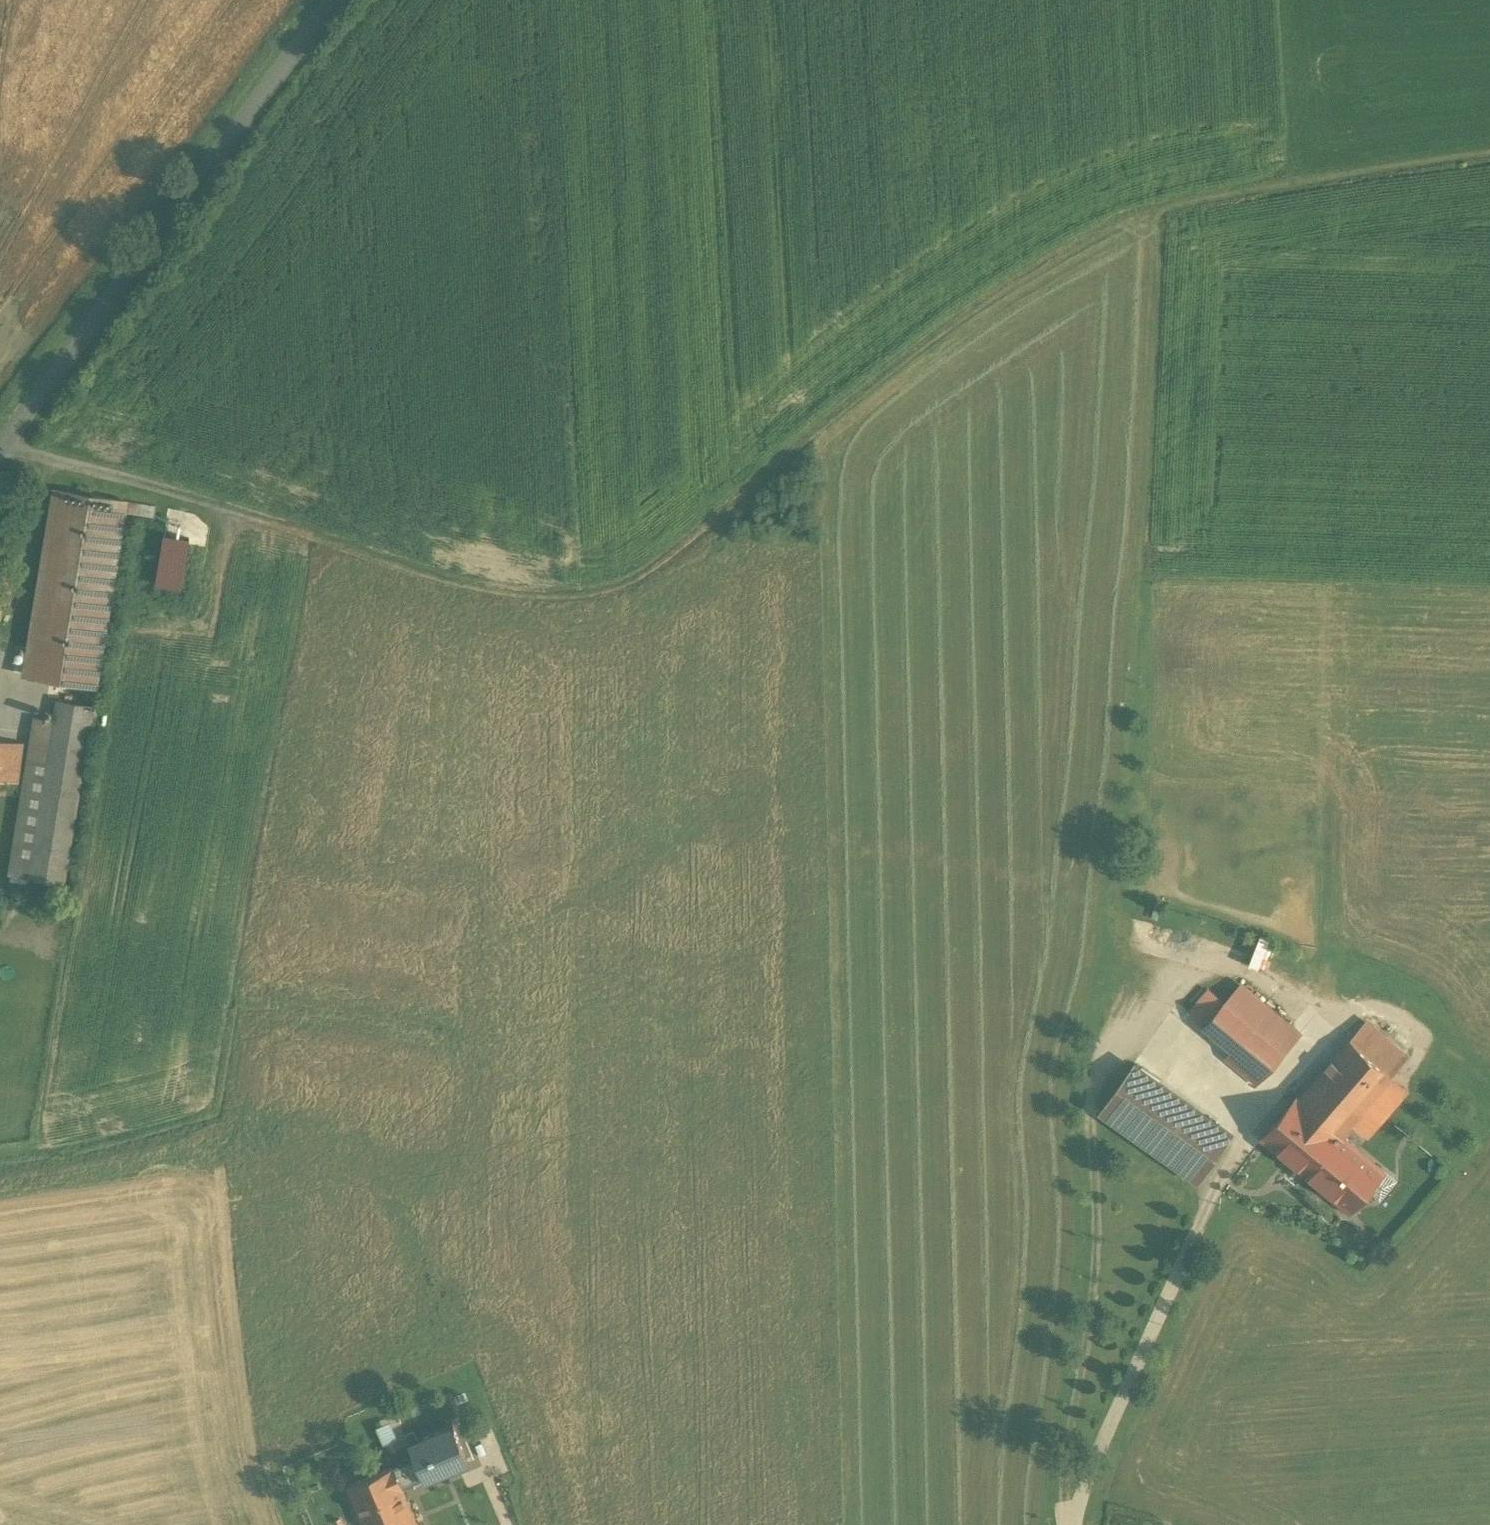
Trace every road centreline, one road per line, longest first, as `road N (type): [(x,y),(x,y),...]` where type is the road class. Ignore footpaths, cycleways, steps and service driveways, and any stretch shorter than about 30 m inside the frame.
road 1 (unclassified): [(327,0),(0,449)]

